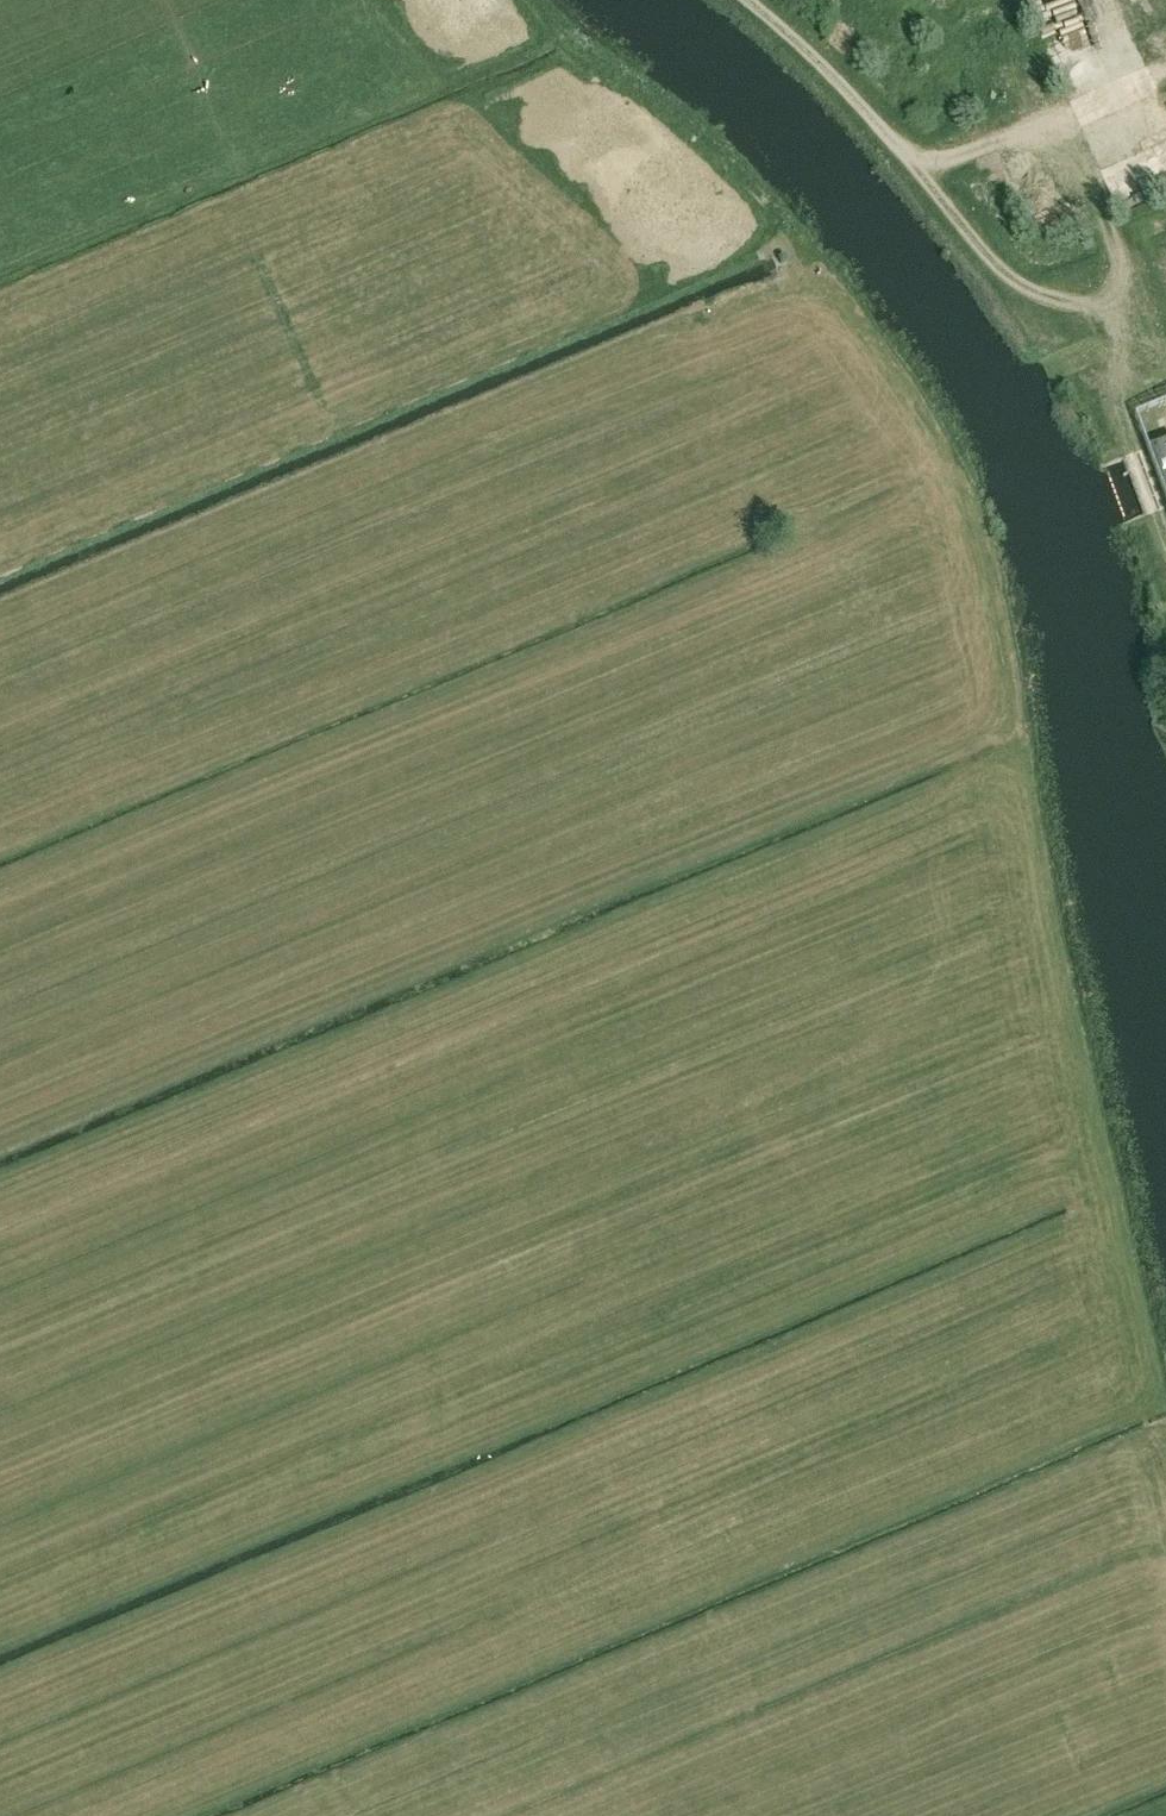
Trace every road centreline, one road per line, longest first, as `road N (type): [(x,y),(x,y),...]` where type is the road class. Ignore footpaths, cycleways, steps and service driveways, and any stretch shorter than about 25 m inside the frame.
road 1 (track): [(750,0),(841,85),(1007,280),(1072,305),(1117,292),(1124,261),(1083,153),(1066,137),(1028,133),(947,160),(909,155)]
road 2 (track): [(1072,305),(1098,325),(1113,350),(1117,404),(1165,540)]

